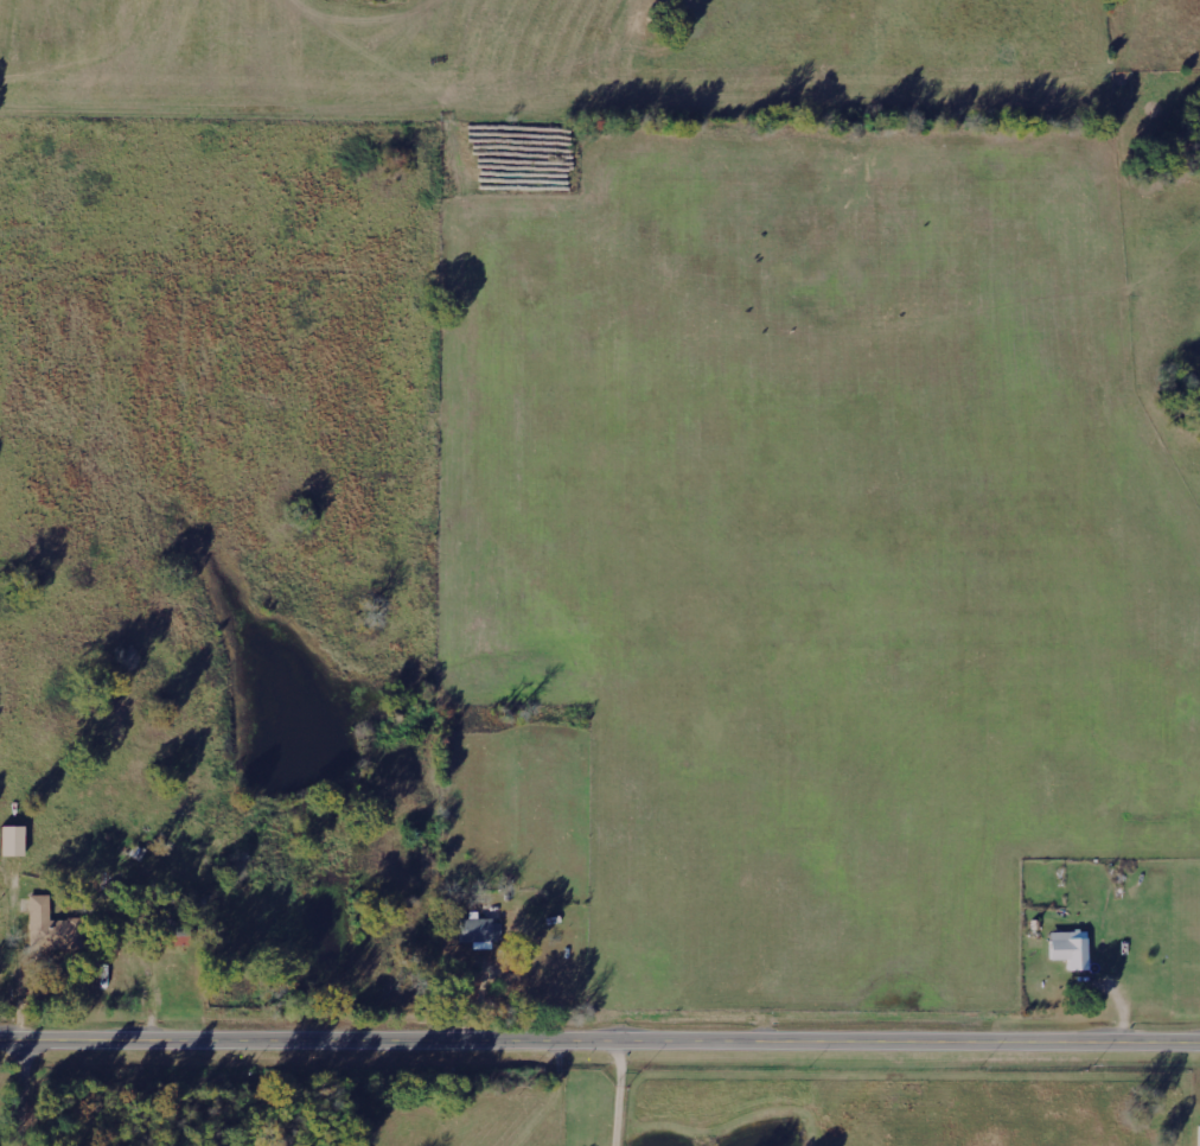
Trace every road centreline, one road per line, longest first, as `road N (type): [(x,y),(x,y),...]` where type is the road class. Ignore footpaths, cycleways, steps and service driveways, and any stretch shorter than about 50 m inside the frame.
road 1 (tertiary): [(0,1043),(1199,1039)]

